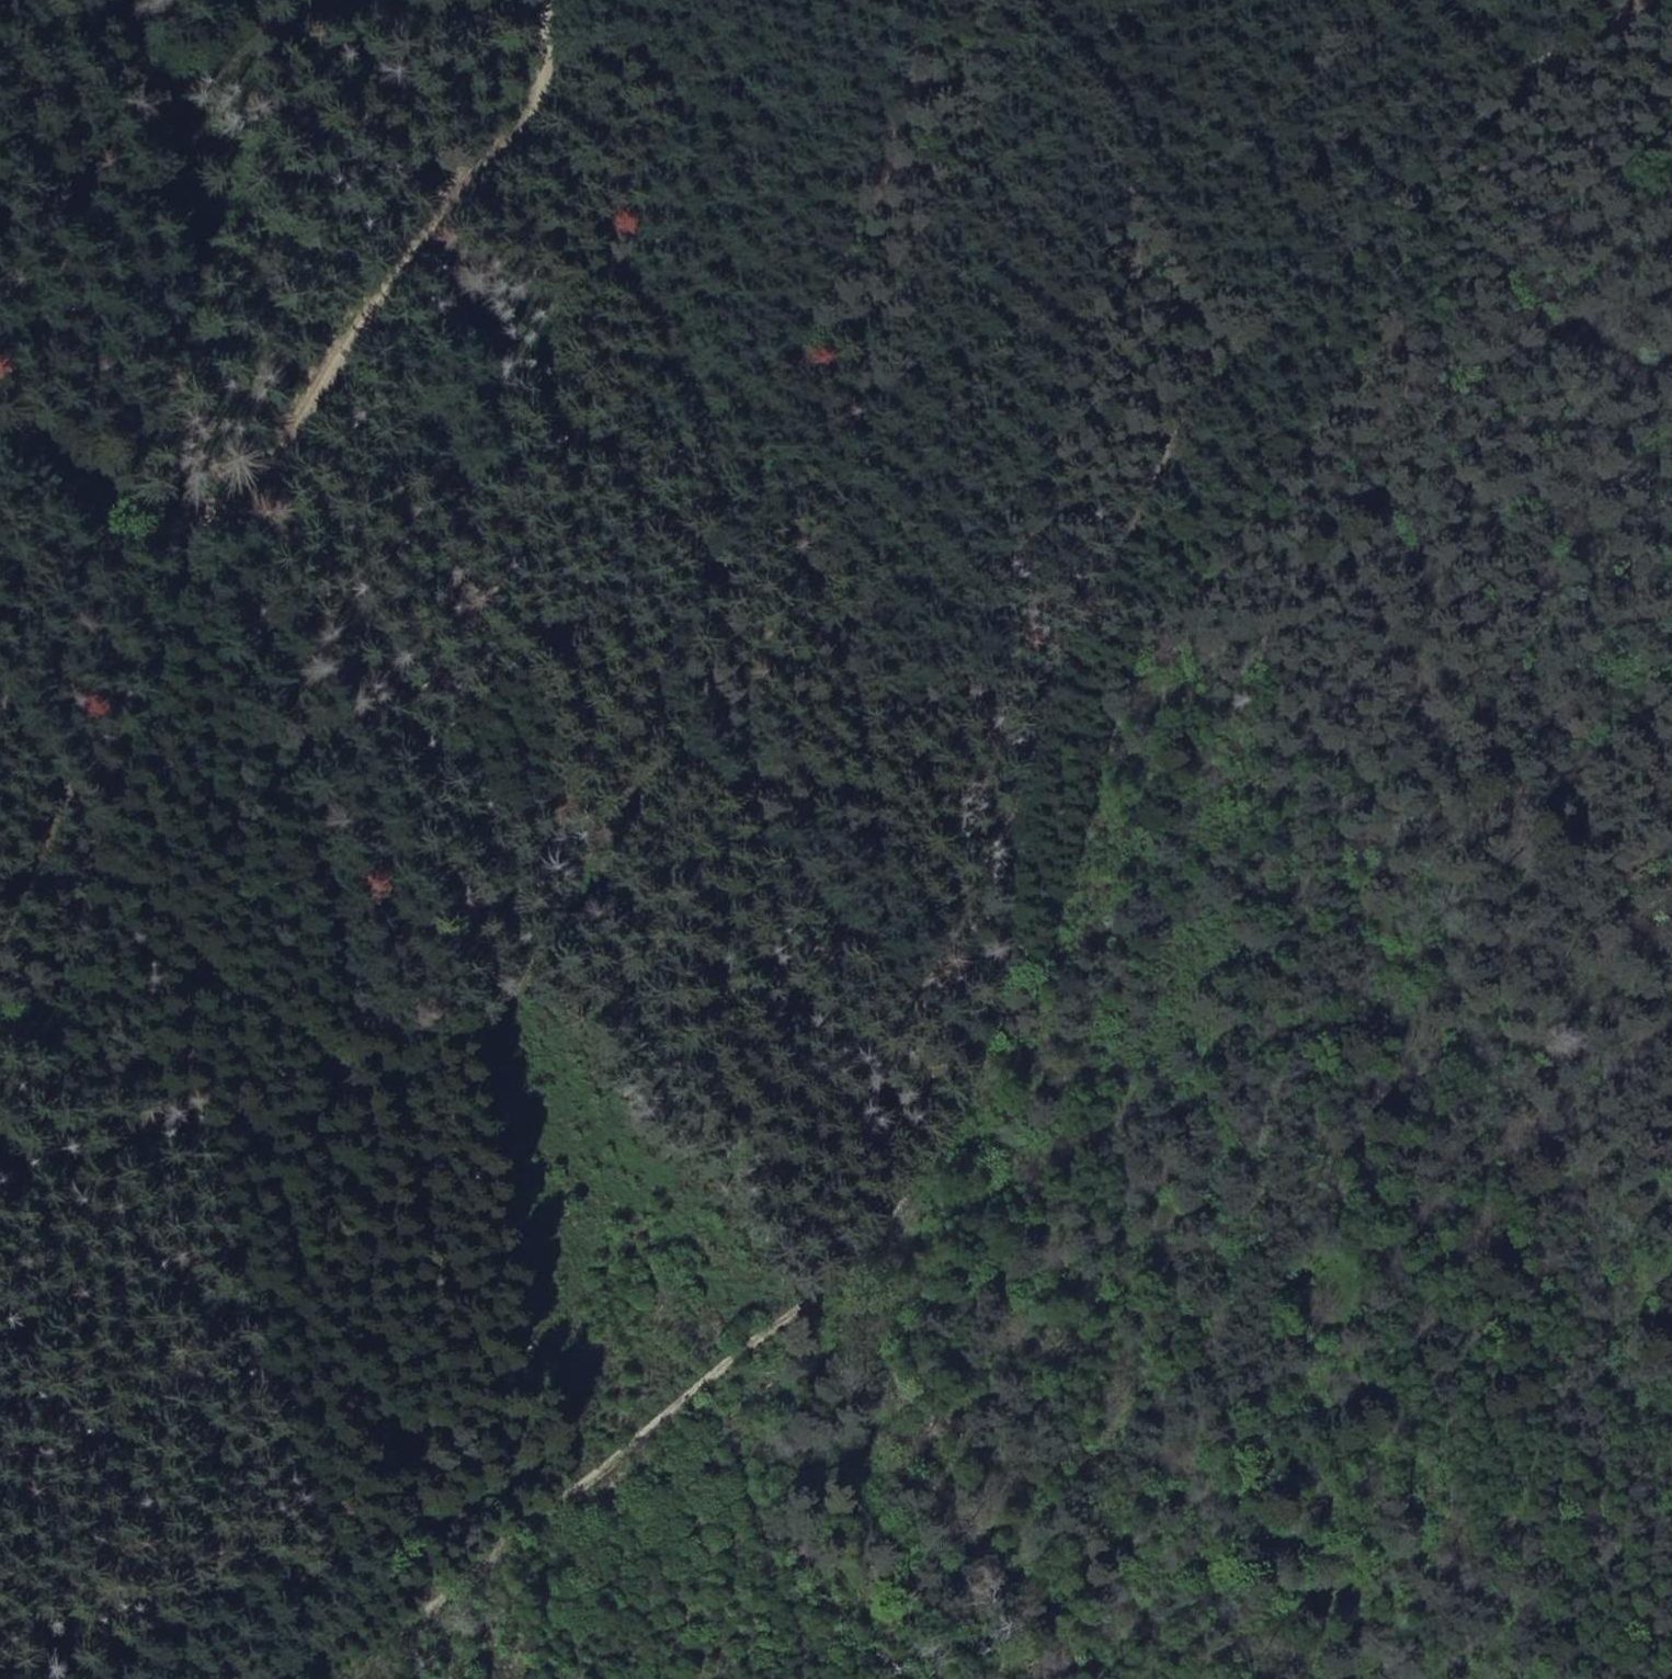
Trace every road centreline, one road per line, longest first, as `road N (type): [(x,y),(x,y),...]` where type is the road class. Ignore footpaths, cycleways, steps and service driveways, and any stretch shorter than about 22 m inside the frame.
road 1 (track): [(316,1678),(641,1461),(865,1252),(943,1132),(992,1023),(1024,761),(1081,604),(1172,432),(1239,346),(1510,89),(1585,0)]
road 2 (track): [(540,0),(531,115),(511,151),(402,262),(271,473),(221,517),(158,527),(93,513),(0,459)]

